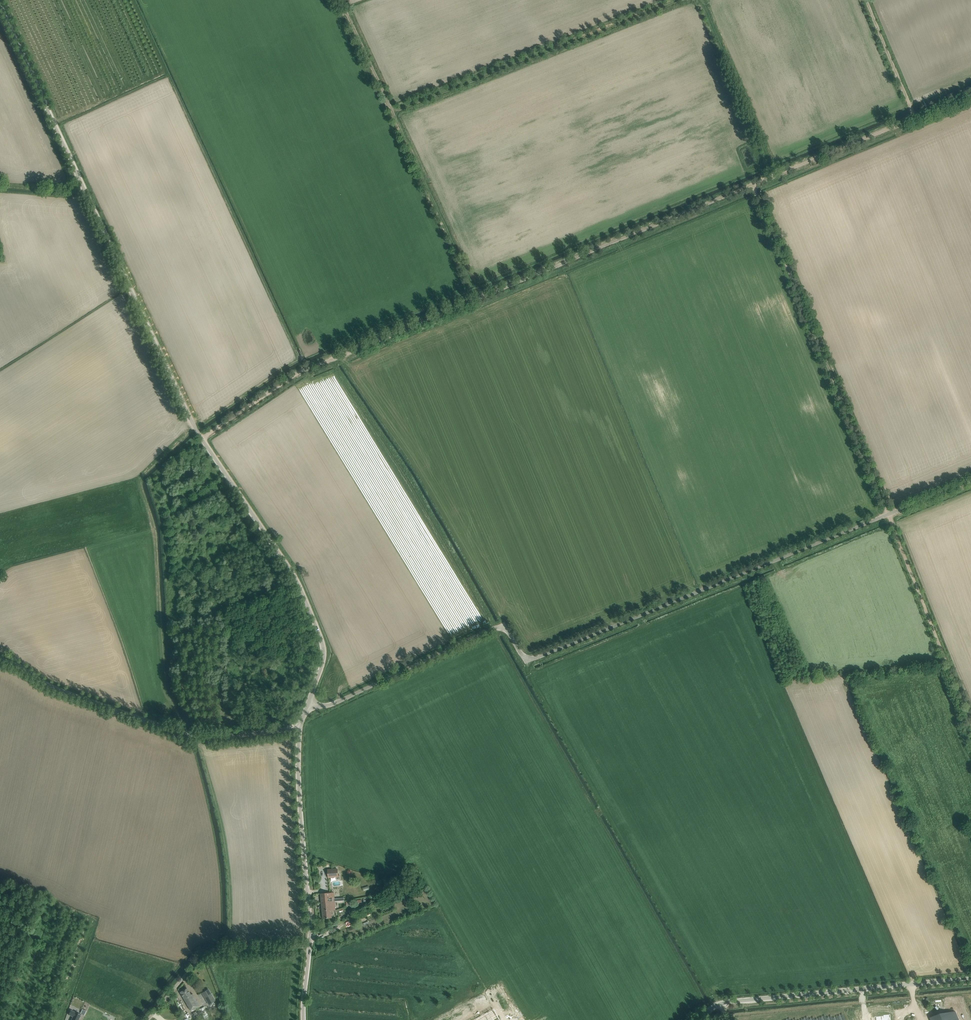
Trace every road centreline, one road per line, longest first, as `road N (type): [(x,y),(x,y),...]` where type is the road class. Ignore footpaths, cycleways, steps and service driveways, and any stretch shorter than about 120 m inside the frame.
road 1 (unclassified): [(308,703),(325,652),(286,565),(195,426),(2,0)]
road 2 (unclassified): [(308,703),(334,704),(504,625),(527,661),(970,481)]
road 3 (track): [(753,185),(319,364),(202,438)]
road 4 (track): [(970,723),(753,185)]
road 5 (unclassified): [(299,729),(179,733),(0,661)]
road 6 (track): [(392,112),(679,0)]
road 7 (unclassified): [(303,1019),(310,946),(299,729)]
road 8 (unclassified): [(701,1019),(729,1002),(970,979)]
road 9 (track): [(916,118),(753,185)]
road 10 (track): [(185,974),(212,951),(310,946)]
road 11 (track): [(865,0),(916,118)]

